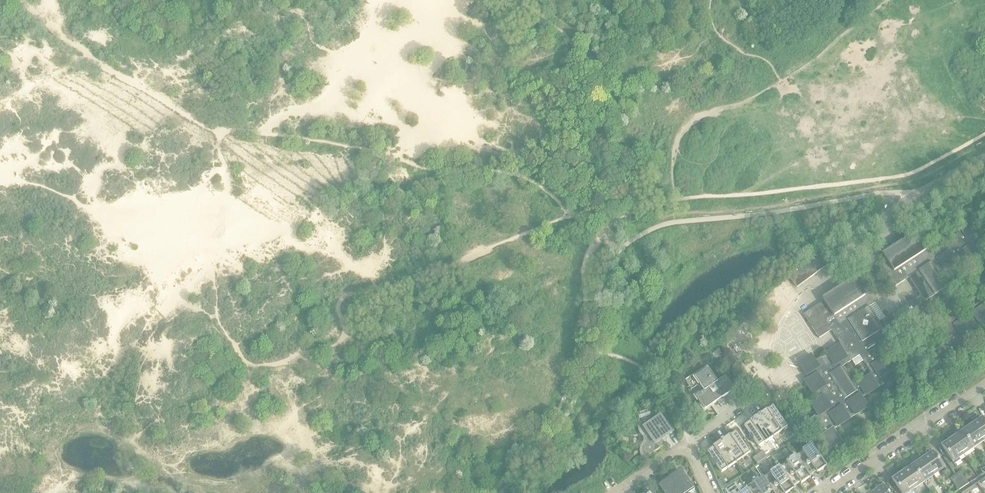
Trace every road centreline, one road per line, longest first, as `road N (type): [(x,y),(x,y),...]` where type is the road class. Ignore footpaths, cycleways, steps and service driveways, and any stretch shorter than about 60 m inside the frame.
road 1 (residential): [(827,492),(984,385)]

